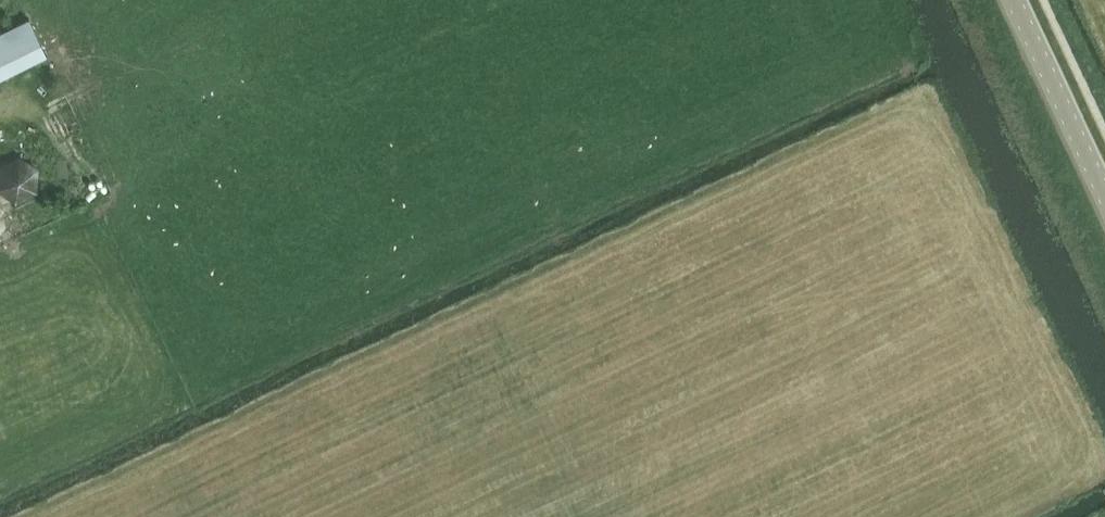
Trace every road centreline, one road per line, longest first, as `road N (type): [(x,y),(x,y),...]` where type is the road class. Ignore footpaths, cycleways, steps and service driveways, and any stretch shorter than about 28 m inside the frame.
road 1 (tertiary): [(1104,189),(1014,0)]

